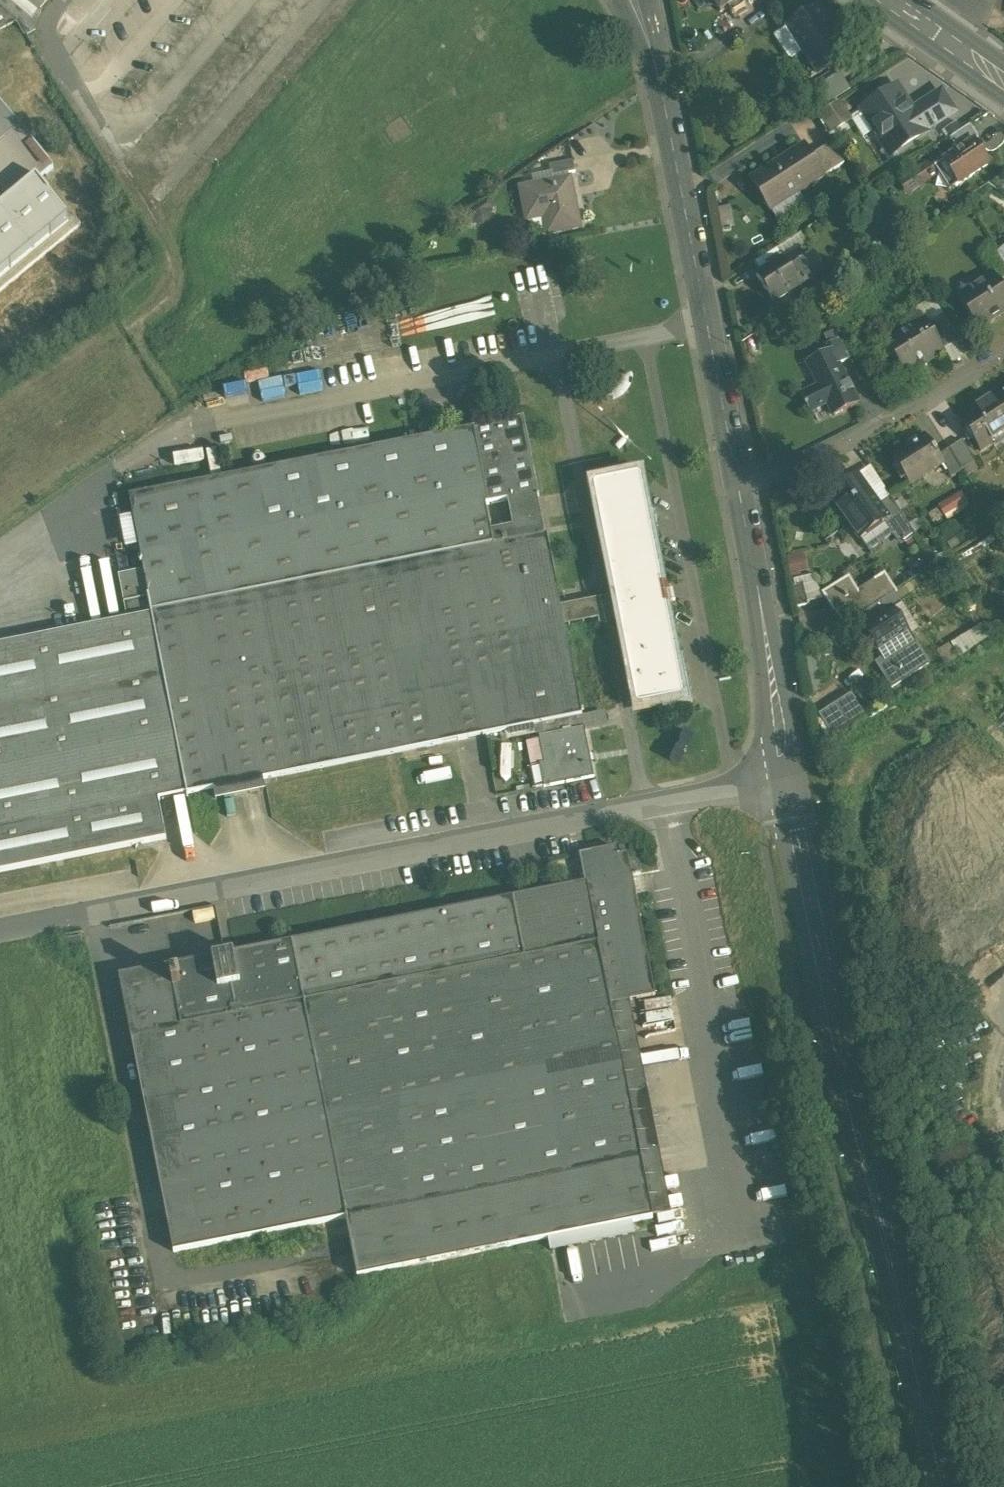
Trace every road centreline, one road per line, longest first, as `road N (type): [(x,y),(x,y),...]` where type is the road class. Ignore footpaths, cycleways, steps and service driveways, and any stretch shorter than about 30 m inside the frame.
road 1 (residential): [(790,786),(0,934)]
road 2 (unclassified): [(937,1486),(887,1297),(790,786)]
road 3 (unclassified): [(742,494),(681,165),(633,0)]
road 4 (residential): [(742,494),(858,440),(1003,351)]
road 5 (unclassified): [(790,786),(742,494)]
road 6 (secondary): [(902,0),(1003,72)]

